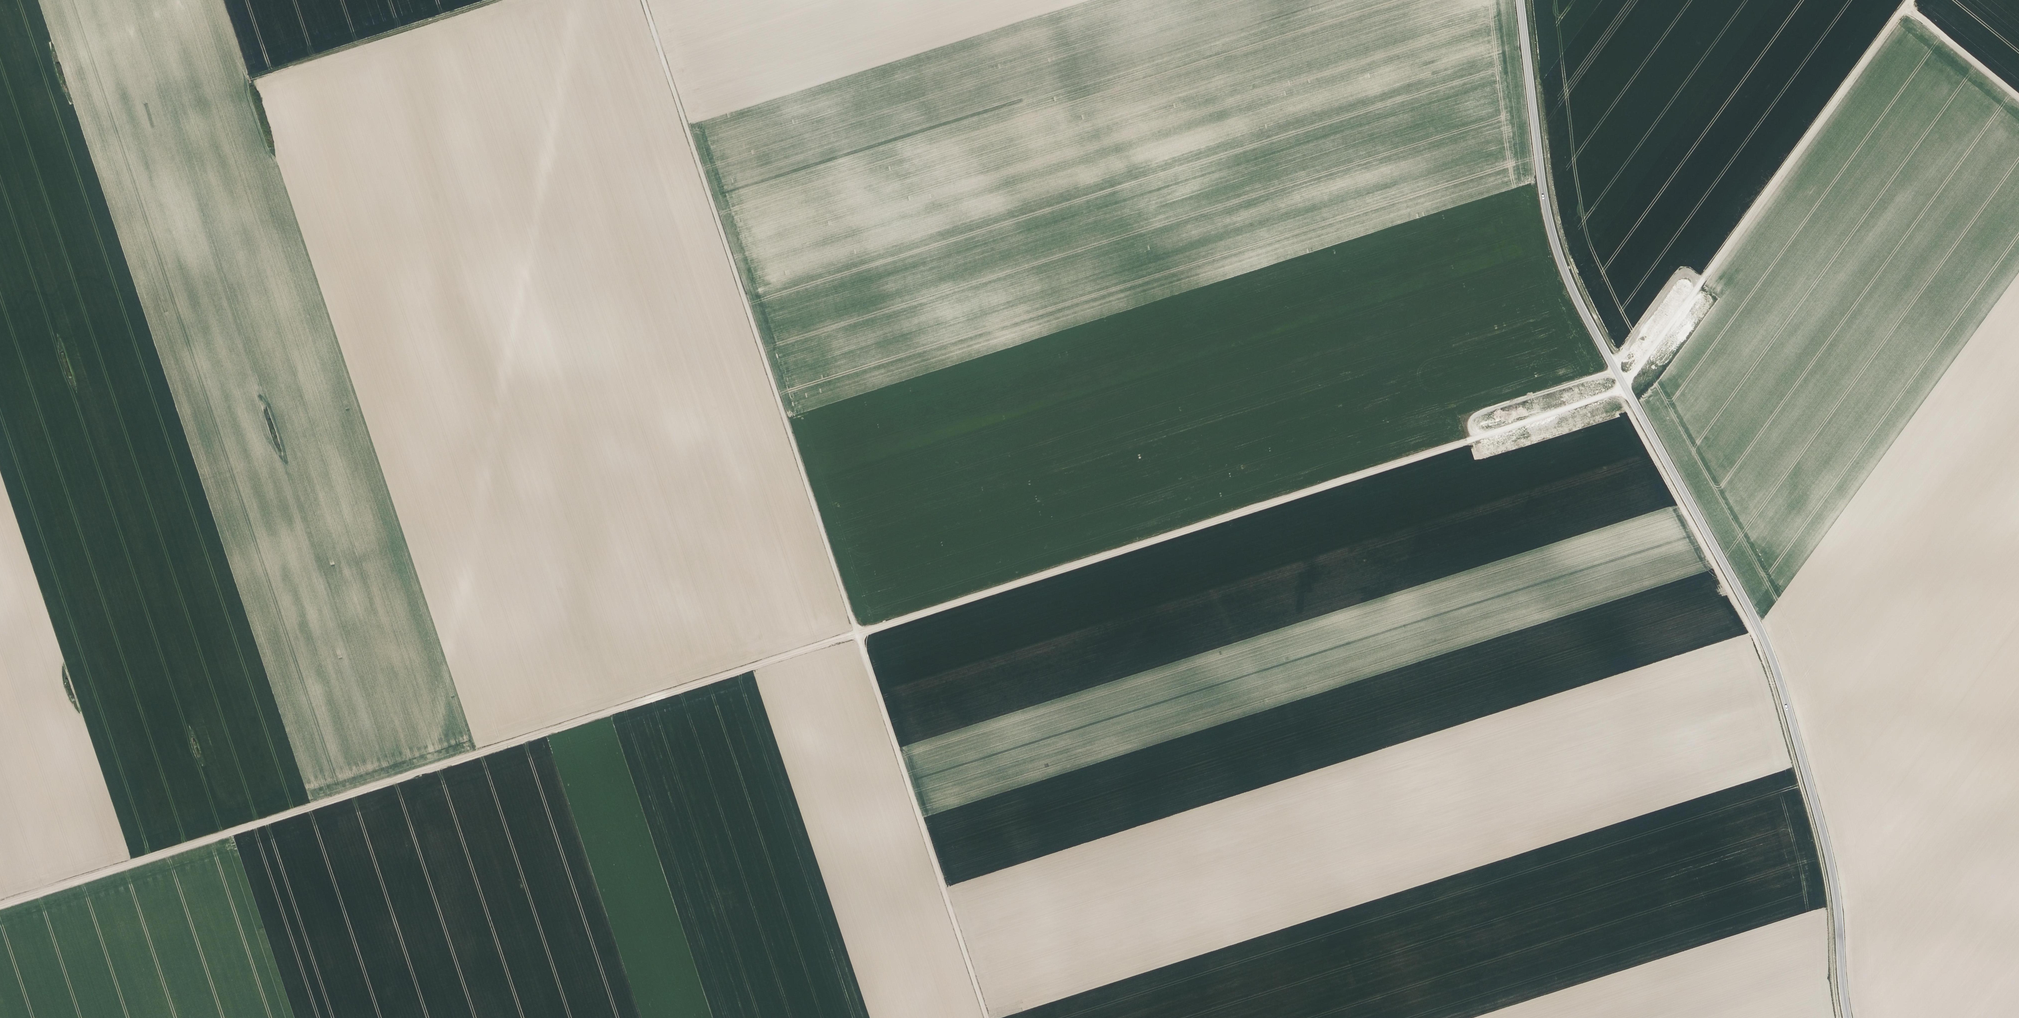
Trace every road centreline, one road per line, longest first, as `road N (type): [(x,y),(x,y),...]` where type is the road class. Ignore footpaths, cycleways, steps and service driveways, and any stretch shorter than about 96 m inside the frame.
road 1 (track): [(0,905),(1471,440)]
road 2 (unclassified): [(1847,1017),(1830,858),(1776,667),(1577,302),(1553,241),(1520,0)]
road 3 (track): [(989,1017),(643,0)]
road 4 (track): [(1911,0),(1702,281)]
road 5 (track): [(253,78),(499,0)]
road 6 (track): [(1906,6),(2018,97)]

